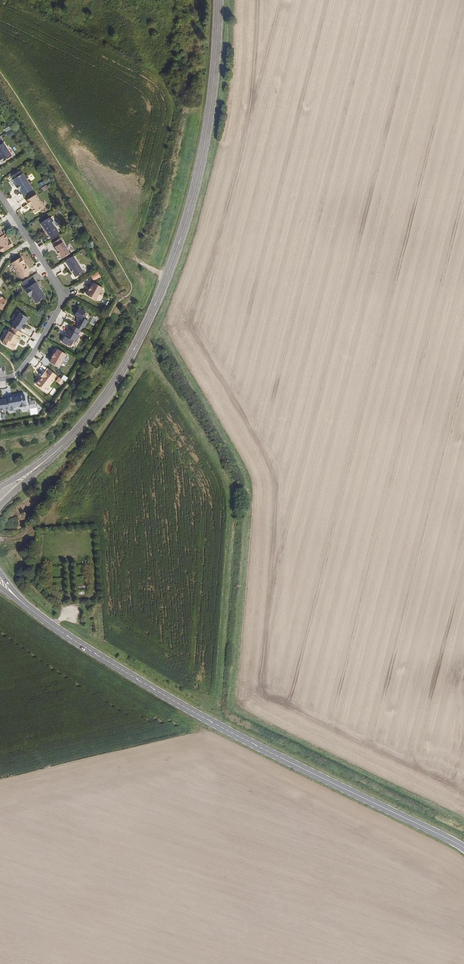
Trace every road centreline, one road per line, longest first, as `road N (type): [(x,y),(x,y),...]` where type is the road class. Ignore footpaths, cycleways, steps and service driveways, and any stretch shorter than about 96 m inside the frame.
road 1 (secondary): [(48,459),(120,374),(179,242),(206,136),(218,0)]
road 2 (tertiary): [(463,848),(199,715),(30,608)]
road 3 (track): [(0,540),(28,533),(144,365)]
road 4 (residential): [(0,196),(60,296),(16,376),(0,378)]

